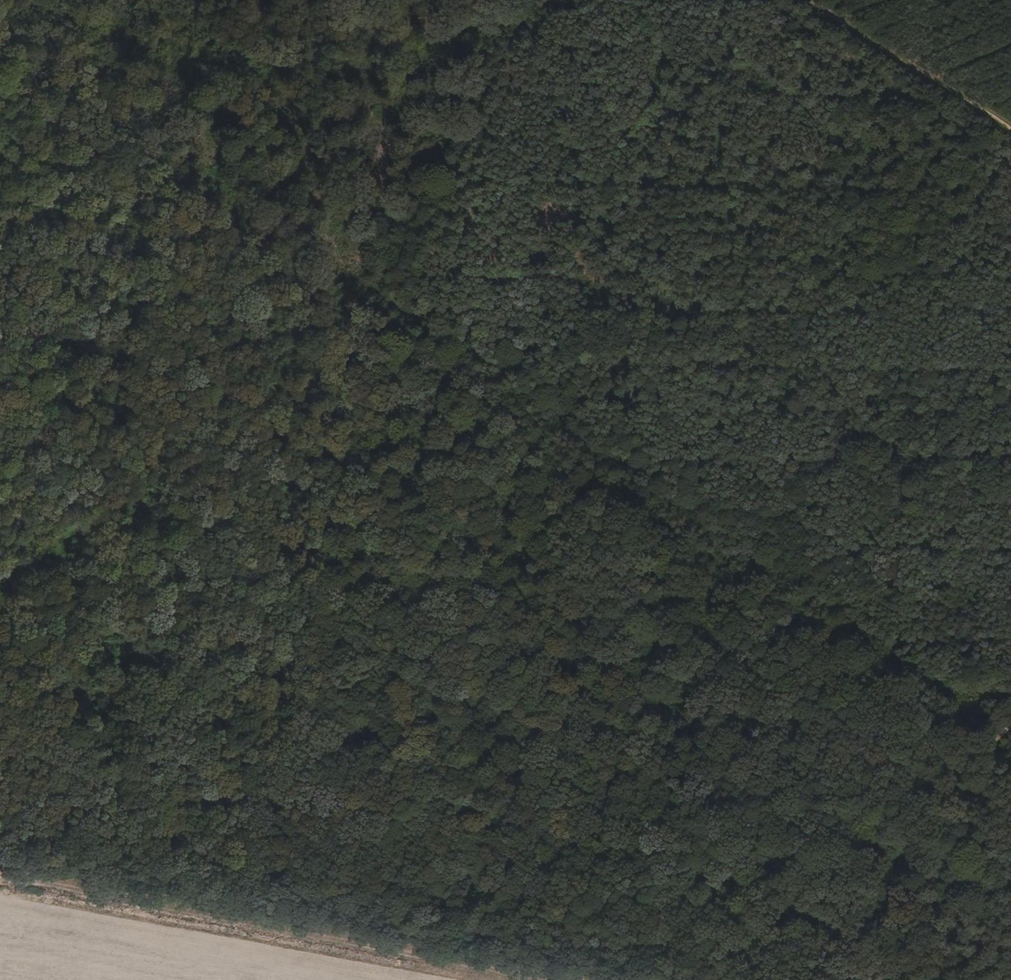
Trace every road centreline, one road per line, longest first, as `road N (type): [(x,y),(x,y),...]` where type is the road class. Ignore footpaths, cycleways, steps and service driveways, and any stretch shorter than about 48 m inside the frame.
road 1 (track): [(566,929),(485,963),(442,963),(0,876)]
road 2 (track): [(1010,687),(702,881),(636,911),(566,929)]
road 3 (track): [(1010,137),(810,0)]

